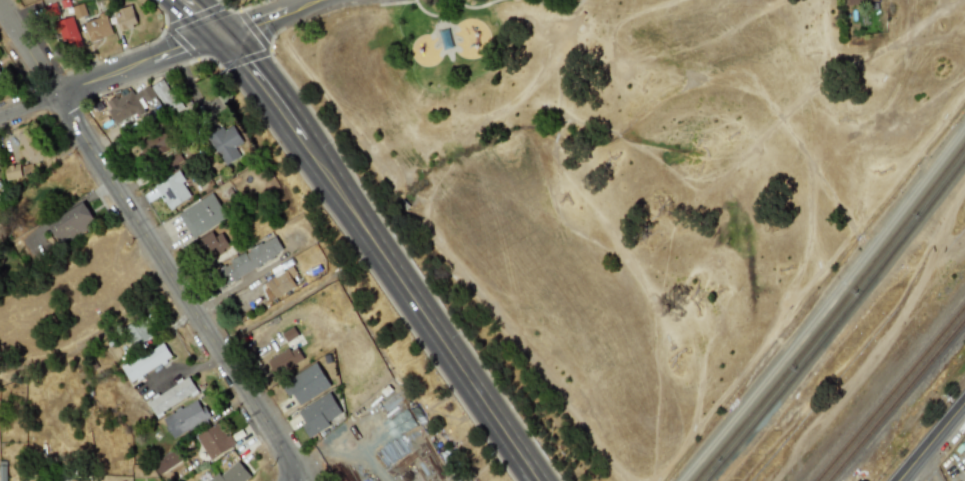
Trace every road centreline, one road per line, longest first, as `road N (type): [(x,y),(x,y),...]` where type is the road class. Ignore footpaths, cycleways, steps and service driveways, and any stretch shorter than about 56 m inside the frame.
road 1 (secondary): [(222,32),(285,108),(541,480)]
road 2 (residential): [(301,477),(56,93)]
road 3 (residential): [(56,93),(222,32)]

